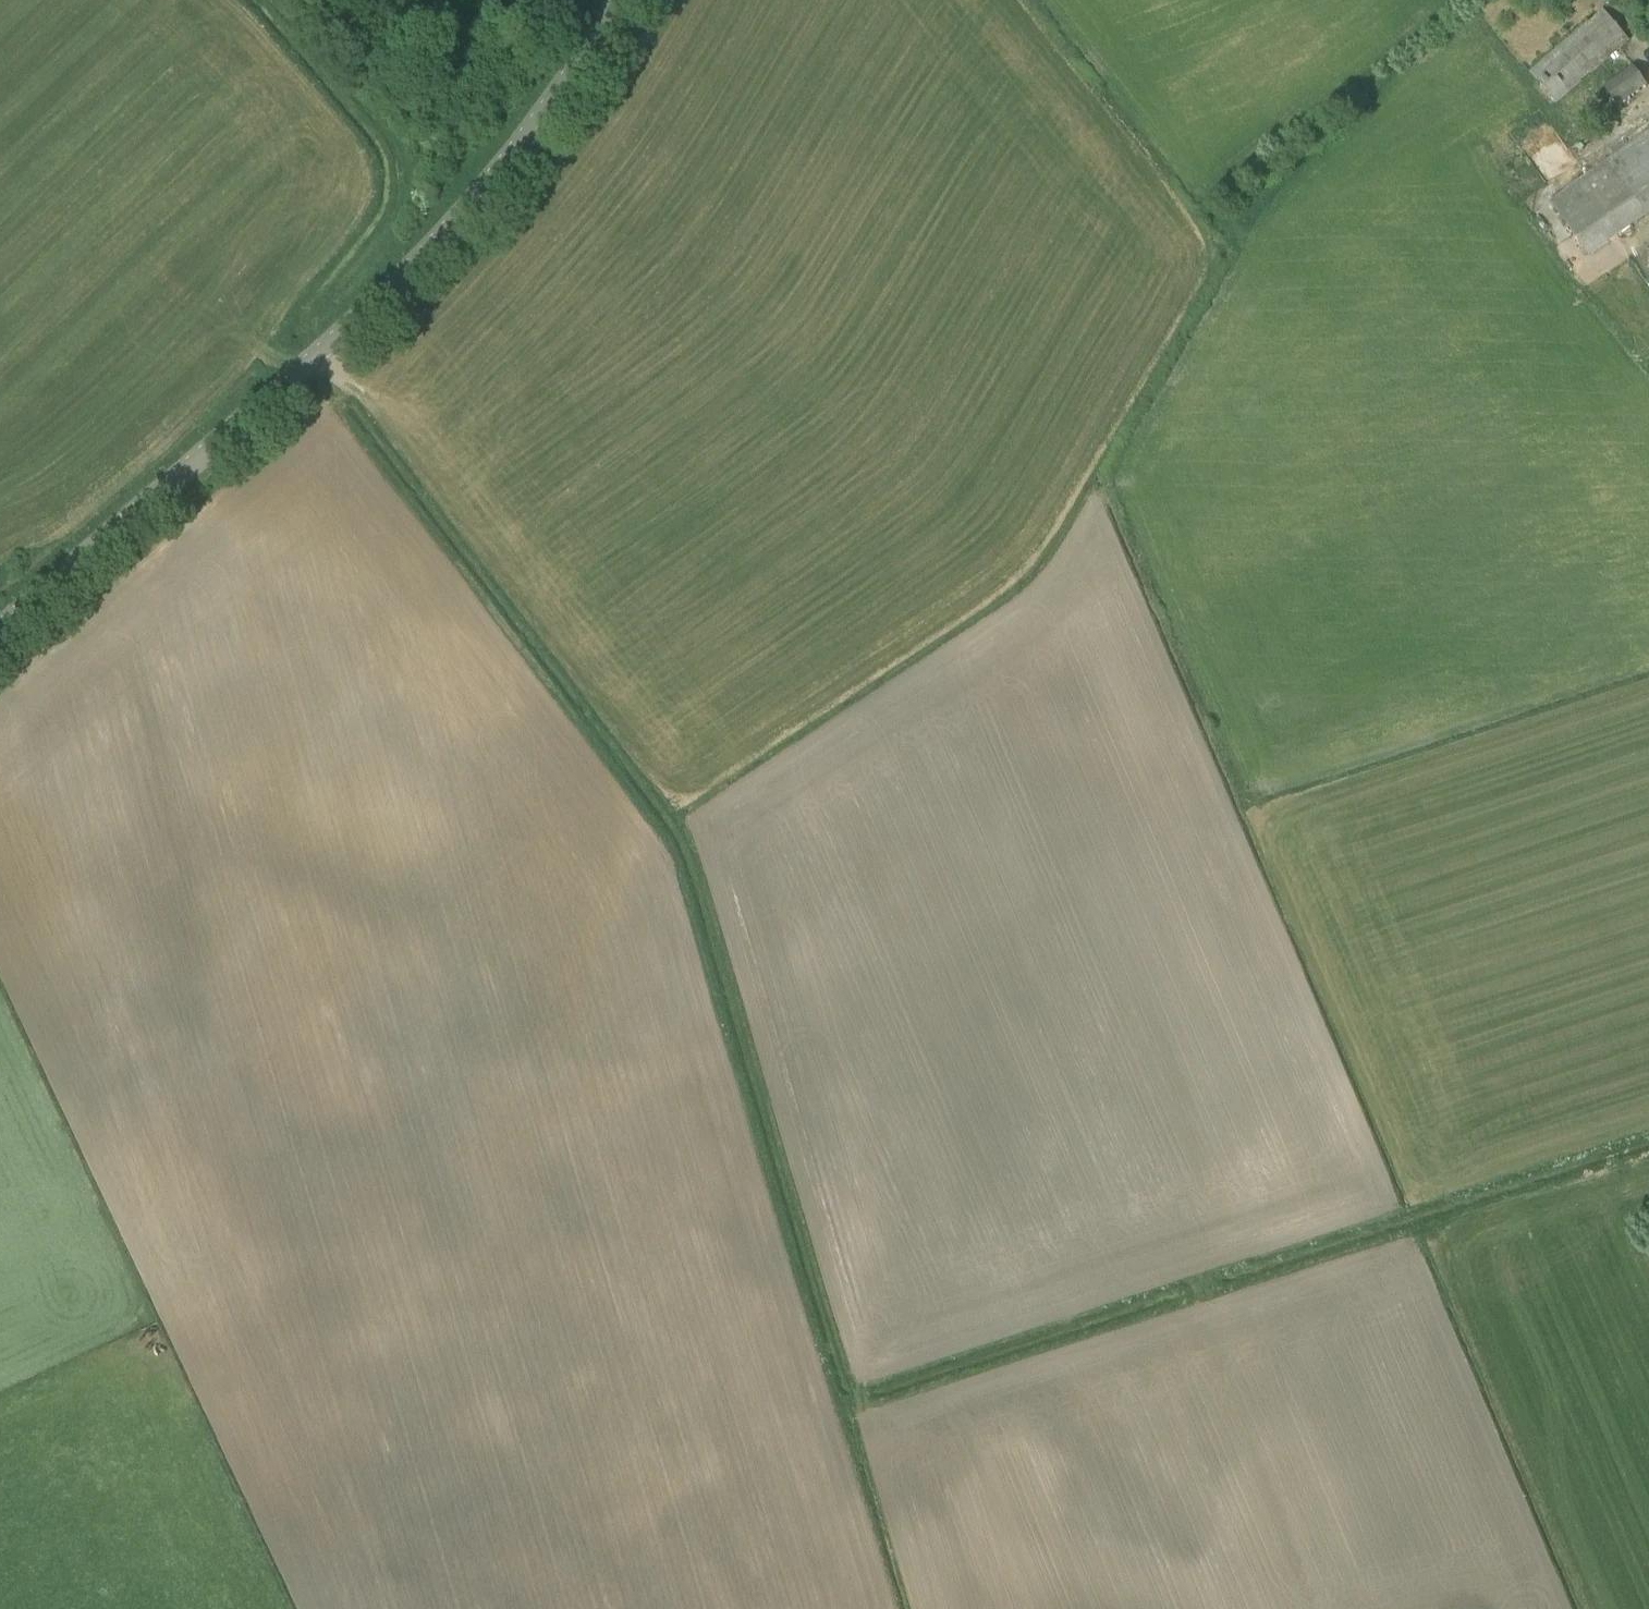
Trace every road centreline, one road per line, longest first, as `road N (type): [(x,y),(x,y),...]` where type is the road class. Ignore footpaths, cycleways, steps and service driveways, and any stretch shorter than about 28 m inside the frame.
road 1 (tertiary): [(0,624),(374,303),(468,210),(538,126),(621,0)]

